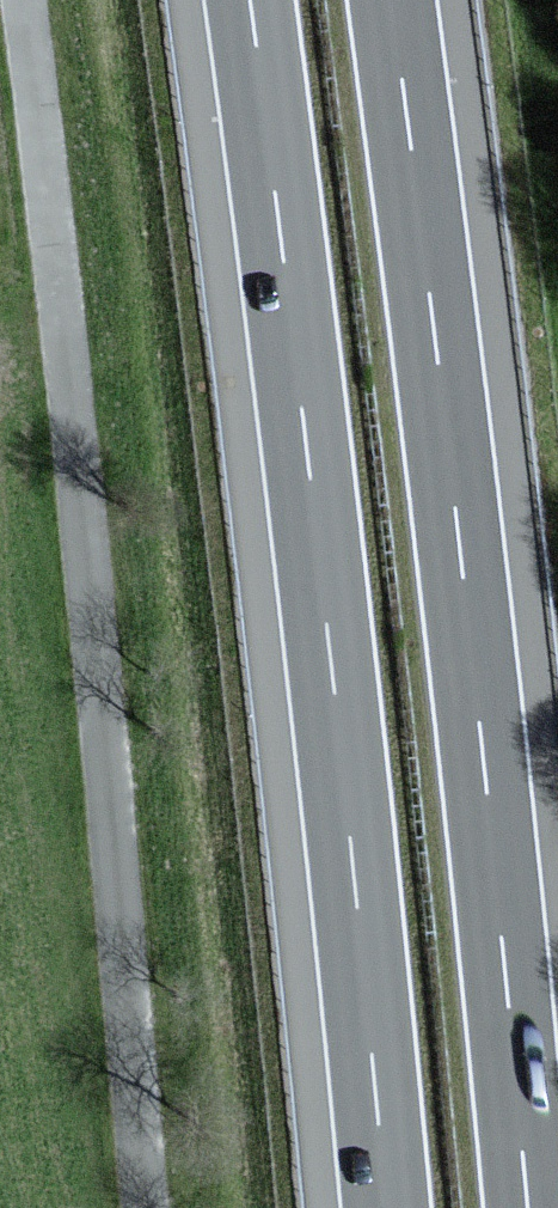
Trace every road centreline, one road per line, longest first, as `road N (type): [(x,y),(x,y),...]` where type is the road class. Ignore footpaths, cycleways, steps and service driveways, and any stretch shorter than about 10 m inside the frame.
road 1 (motorway): [(248,0),(318,546),(385,1207)]
road 2 (motorway): [(528,1207),(457,511),(392,0)]
road 3 (unclassified): [(143,1207),(124,954),(20,0)]

